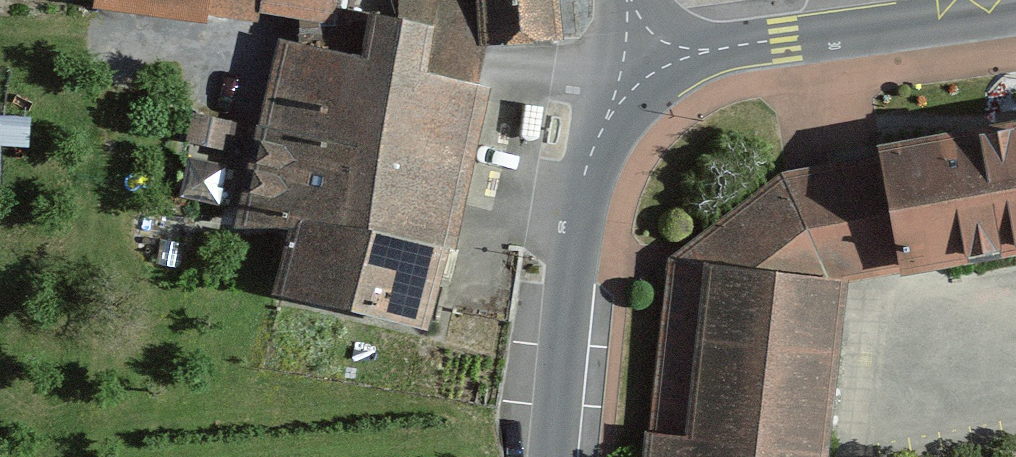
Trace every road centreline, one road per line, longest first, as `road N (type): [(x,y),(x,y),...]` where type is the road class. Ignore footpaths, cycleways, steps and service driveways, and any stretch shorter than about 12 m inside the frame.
road 1 (residential): [(621,61),(559,306),(556,456)]
road 2 (residential): [(621,61),(1015,11)]

